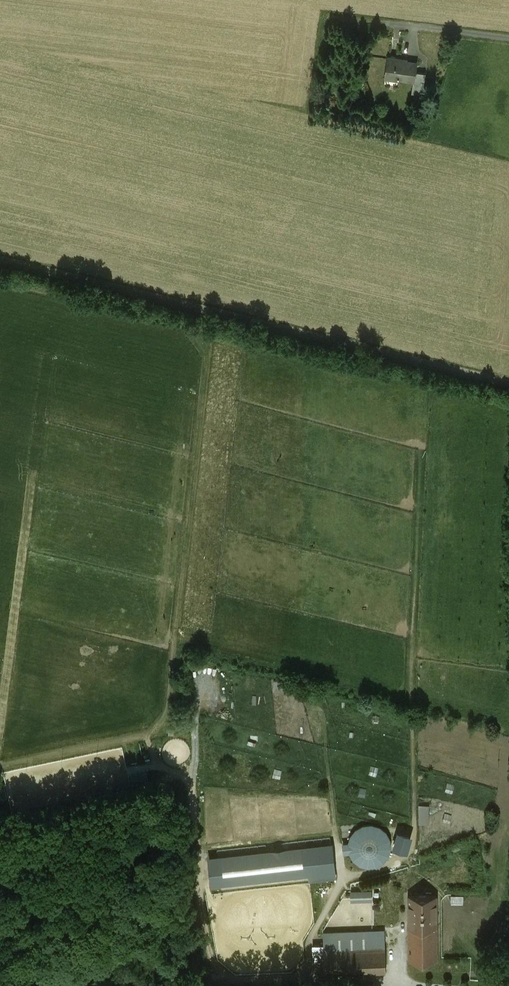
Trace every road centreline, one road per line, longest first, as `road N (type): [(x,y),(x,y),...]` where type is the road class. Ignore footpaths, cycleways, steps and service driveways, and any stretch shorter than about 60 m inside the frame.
road 1 (unclassified): [(0,259),(508,384)]

